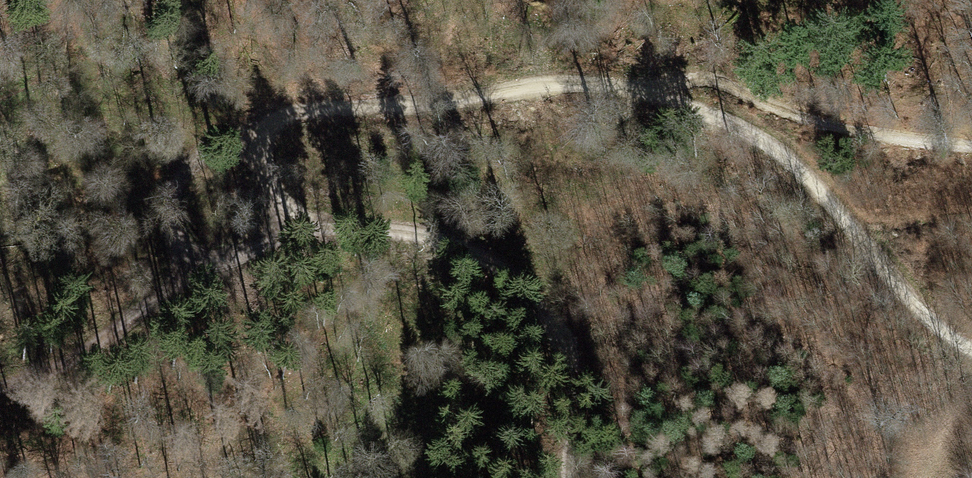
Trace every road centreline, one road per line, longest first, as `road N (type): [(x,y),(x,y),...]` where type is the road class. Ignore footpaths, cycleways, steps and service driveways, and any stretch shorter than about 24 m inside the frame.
road 1 (track): [(195,272),(161,207),(185,164),(256,127),(325,109),(613,86),(719,117),(789,160),(930,320),(971,348)]
road 2 (track): [(571,477),(575,383),(566,345),(531,292),(483,258),(413,234),(290,231),(195,272)]
road 3 (track): [(0,386),(86,352),(195,272)]

